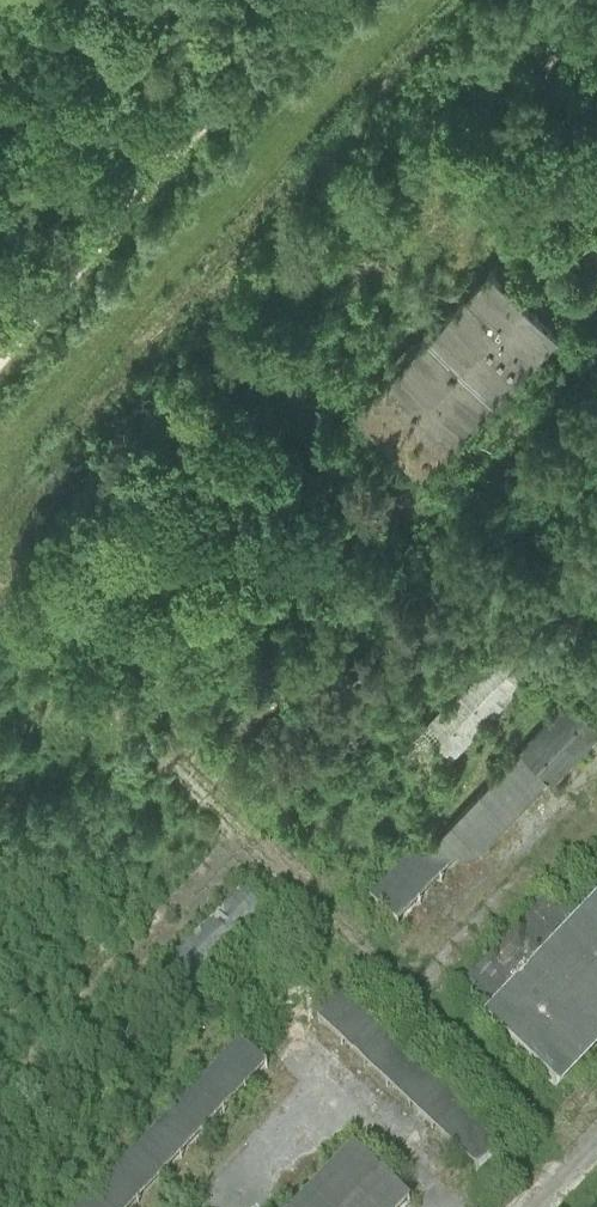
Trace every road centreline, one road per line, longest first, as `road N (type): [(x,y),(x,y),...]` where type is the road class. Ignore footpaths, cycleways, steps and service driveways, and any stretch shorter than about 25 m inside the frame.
road 1 (track): [(587,1159),(0,602)]
road 2 (track): [(596,376),(202,794)]
road 3 (track): [(448,531),(350,423),(356,382),(497,241),(525,251),(596,327)]
road 4 (track): [(322,0),(0,357)]

